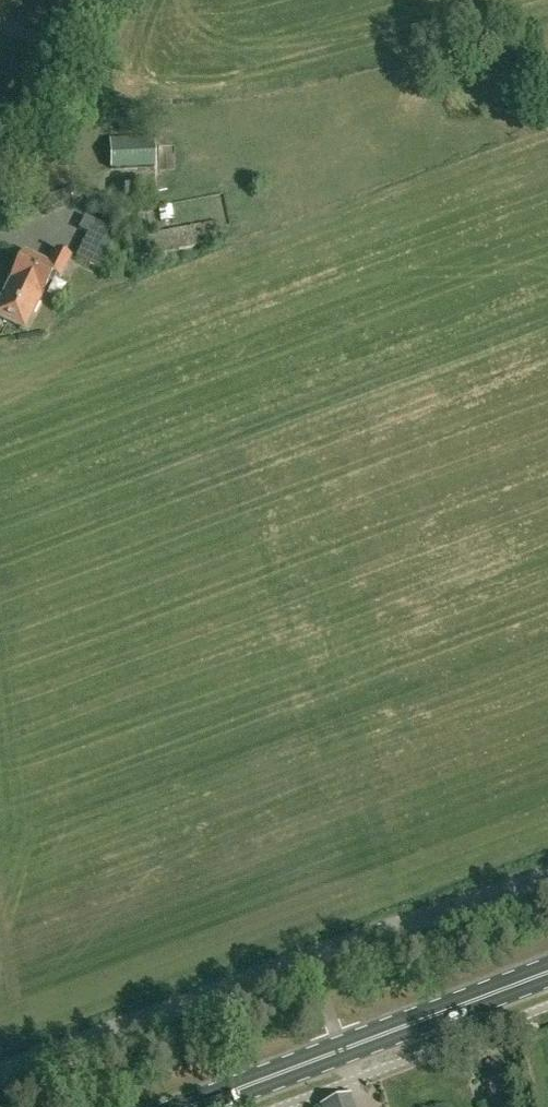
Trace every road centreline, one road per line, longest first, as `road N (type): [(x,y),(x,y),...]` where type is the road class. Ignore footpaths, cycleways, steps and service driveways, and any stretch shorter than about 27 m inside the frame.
road 1 (unclassified): [(0,1069),(547,876)]
road 2 (primary): [(193,1106),(547,972)]
road 3 (unclassified): [(0,146),(73,0)]

